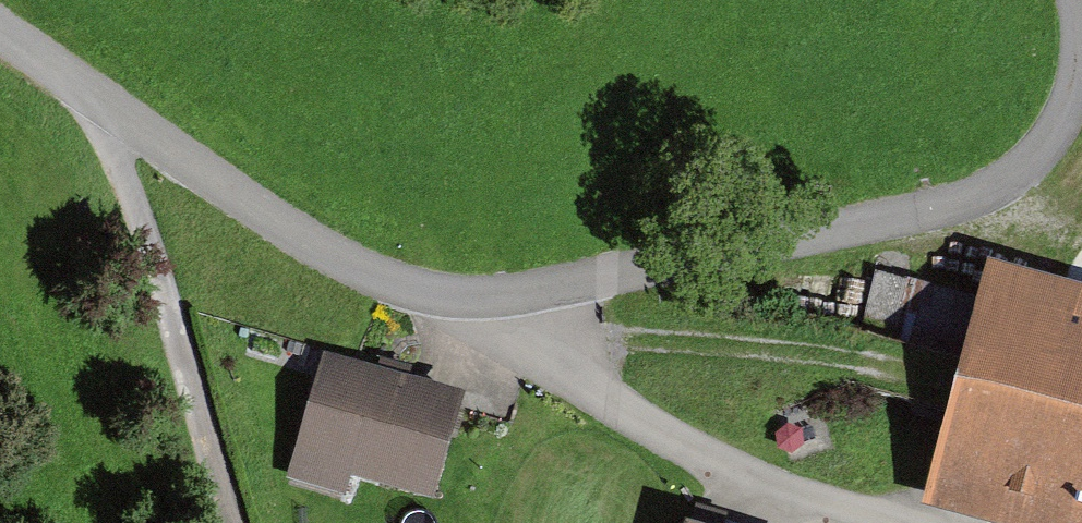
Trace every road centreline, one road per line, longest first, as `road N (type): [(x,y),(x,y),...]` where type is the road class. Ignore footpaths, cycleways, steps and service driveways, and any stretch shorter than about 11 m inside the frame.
road 1 (unclassified): [(0,30),(358,268),(397,285),(478,296),(774,243),(979,194),(1032,159),(1061,121),(1076,68),(1075,0)]
road 2 (track): [(515,293),(576,382),(771,483),(910,522)]
road 3 (track): [(230,522),(112,147),(112,107)]

